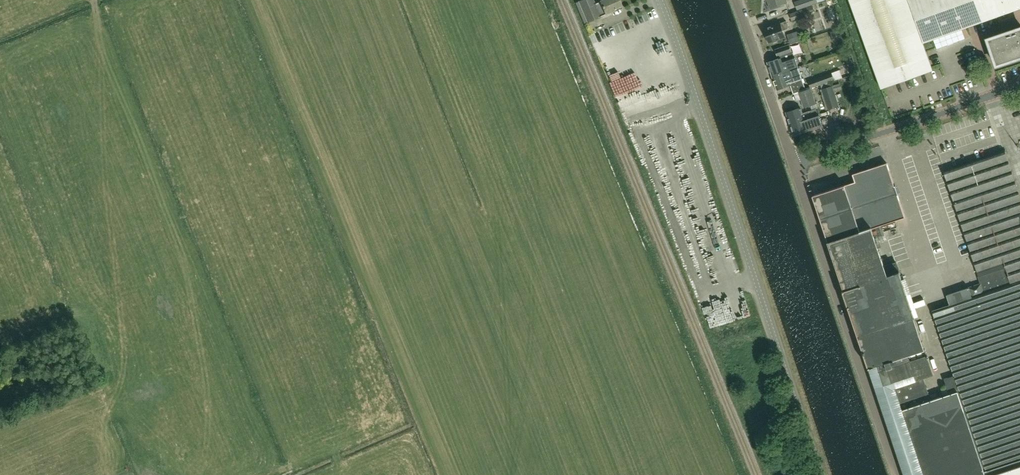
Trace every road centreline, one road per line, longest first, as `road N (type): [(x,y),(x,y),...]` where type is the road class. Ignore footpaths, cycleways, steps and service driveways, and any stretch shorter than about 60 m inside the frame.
road 1 (unclassified): [(820,474),(660,0)]
road 2 (residential): [(897,474),(793,163)]
road 3 (unclassified): [(793,163),(1019,87)]
road 4 (residential): [(793,163),(737,0)]

